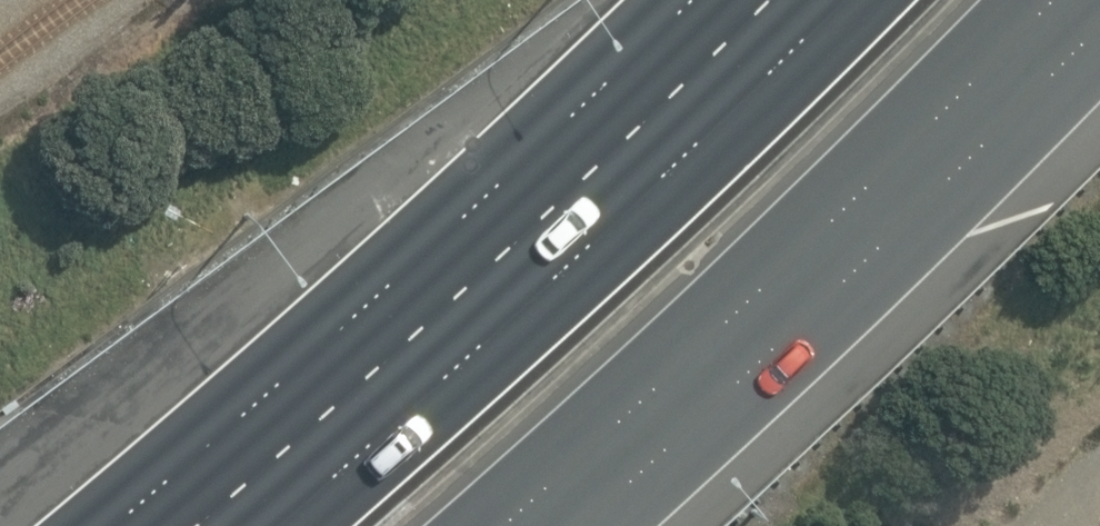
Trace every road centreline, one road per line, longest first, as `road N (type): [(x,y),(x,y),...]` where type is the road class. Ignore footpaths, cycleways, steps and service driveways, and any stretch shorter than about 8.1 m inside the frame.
road 1 (motorway): [(275,525),(489,340),(853,0)]
road 2 (motorway): [(1047,0),(498,525)]

